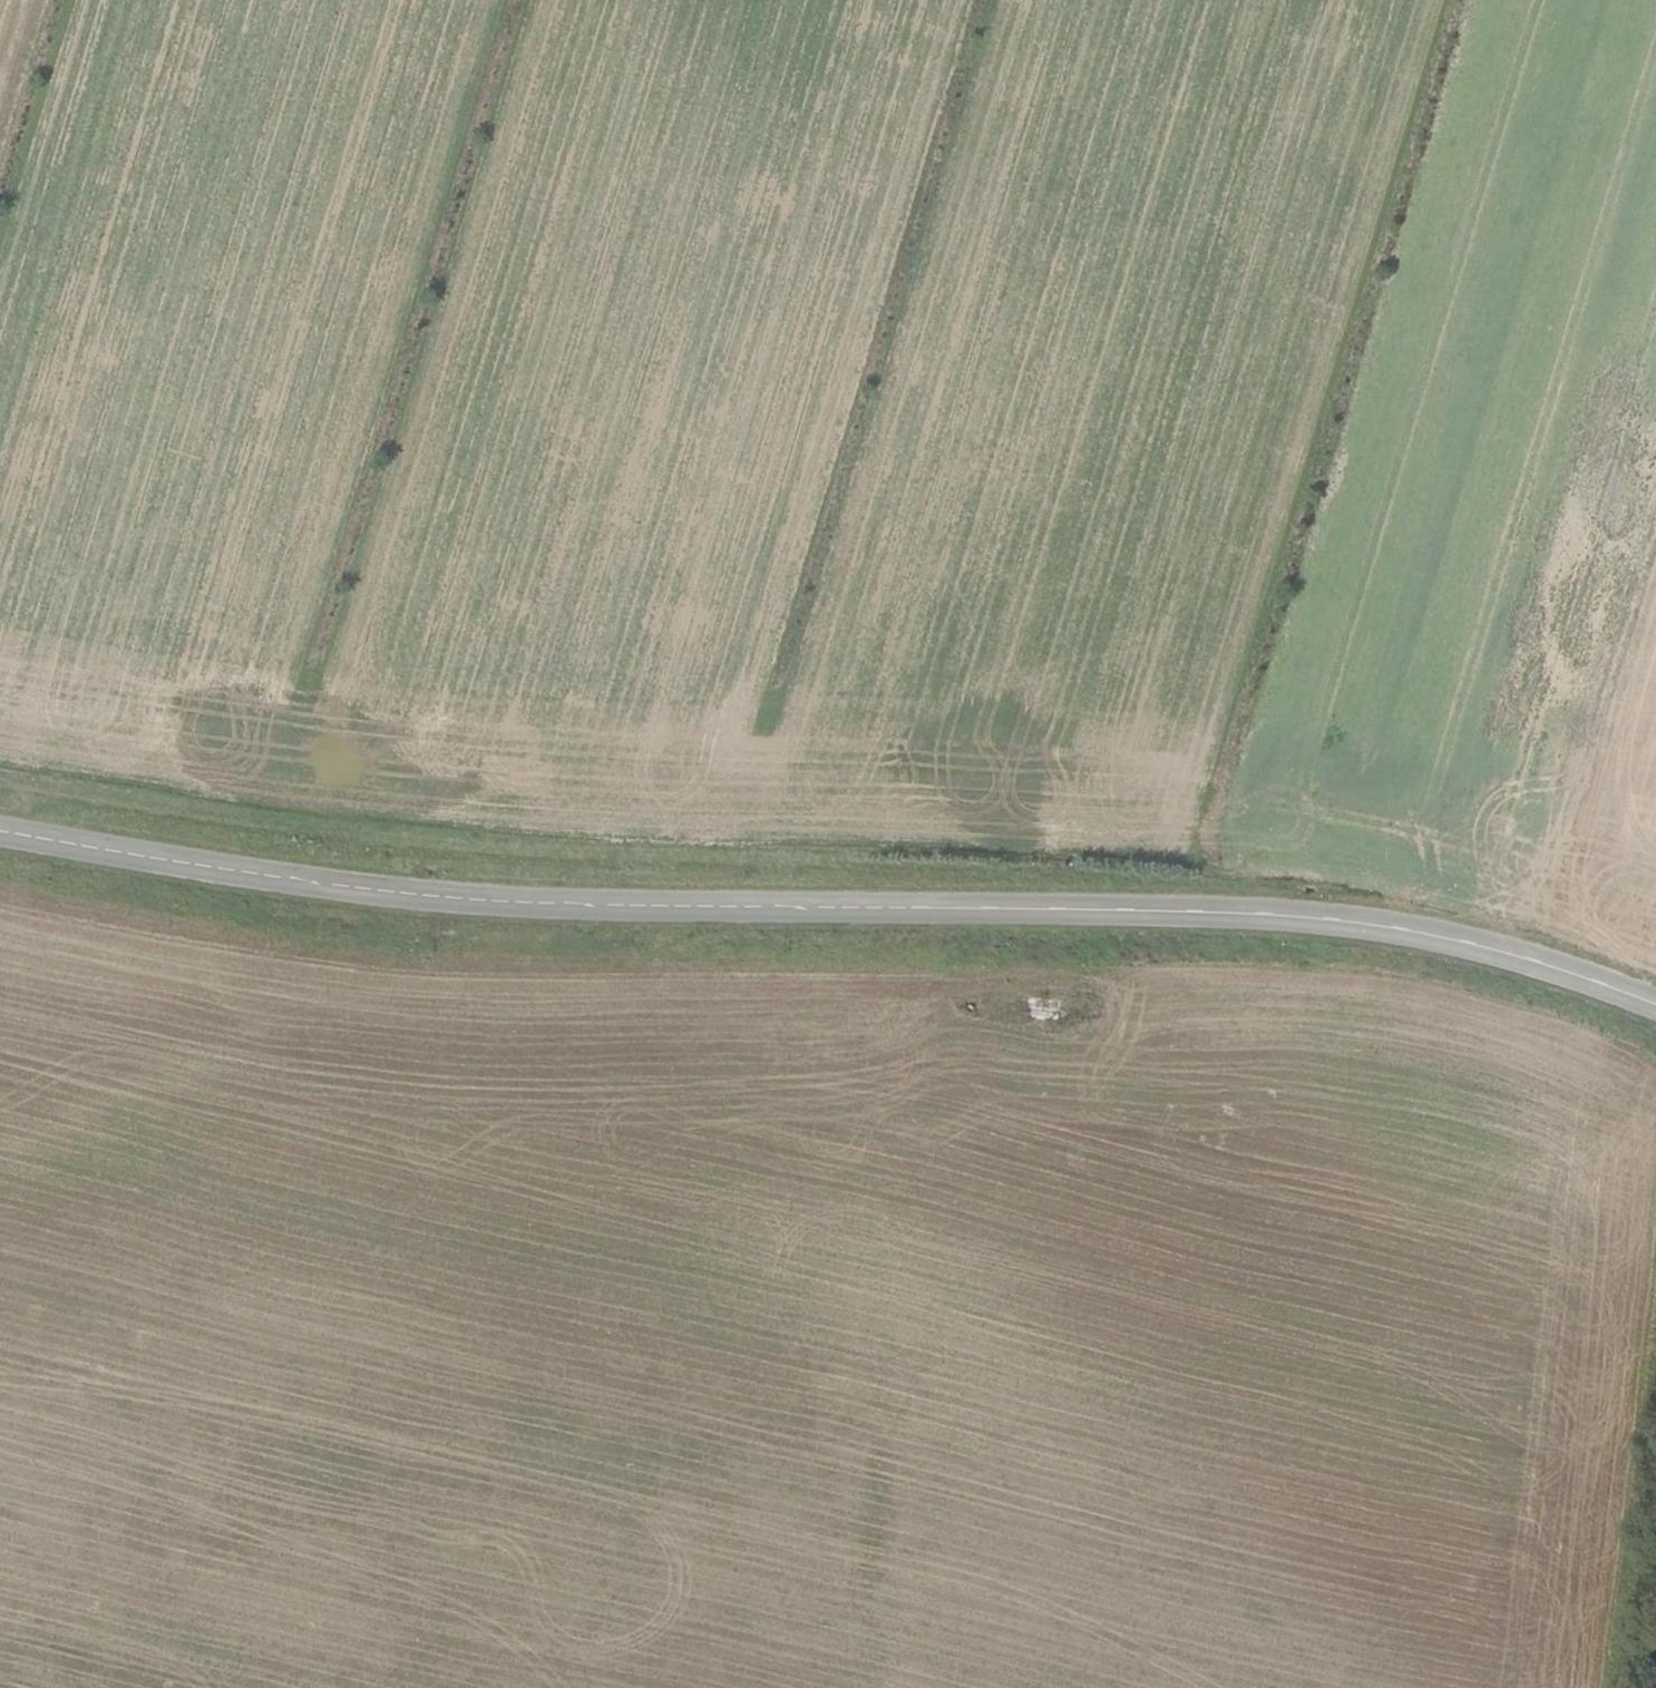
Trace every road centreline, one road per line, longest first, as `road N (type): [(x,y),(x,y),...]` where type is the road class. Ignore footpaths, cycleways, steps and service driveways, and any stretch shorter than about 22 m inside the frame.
road 1 (tertiary): [(1655,1005),(1468,943),(1332,920),(501,901),(363,889),(0,832)]

